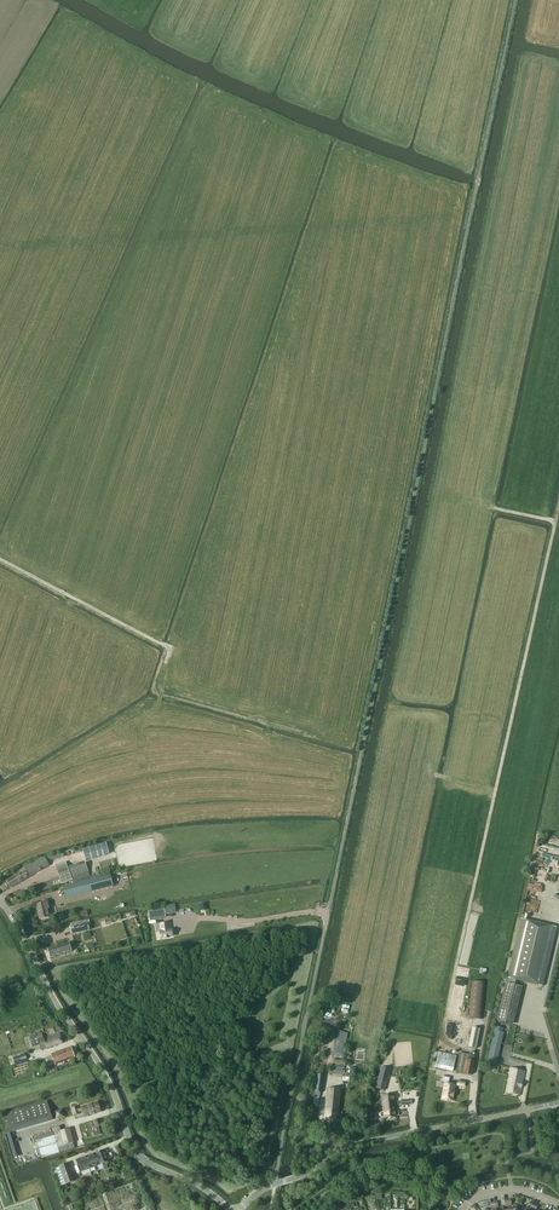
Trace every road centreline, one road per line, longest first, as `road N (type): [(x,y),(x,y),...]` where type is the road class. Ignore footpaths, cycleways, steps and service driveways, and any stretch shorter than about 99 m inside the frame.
road 1 (track): [(473,1121),(483,1027),(447,1015),(555,530),(547,517),(499,508)]
road 2 (unclassified): [(228,1209),(134,1149),(110,1081),(0,902)]
road 3 (track): [(311,729),(163,687),(174,645),(0,555)]
road 4 (unclassified): [(238,1209),(344,1147),(558,1103)]
road 5 (track): [(178,920),(318,909),(328,915)]

